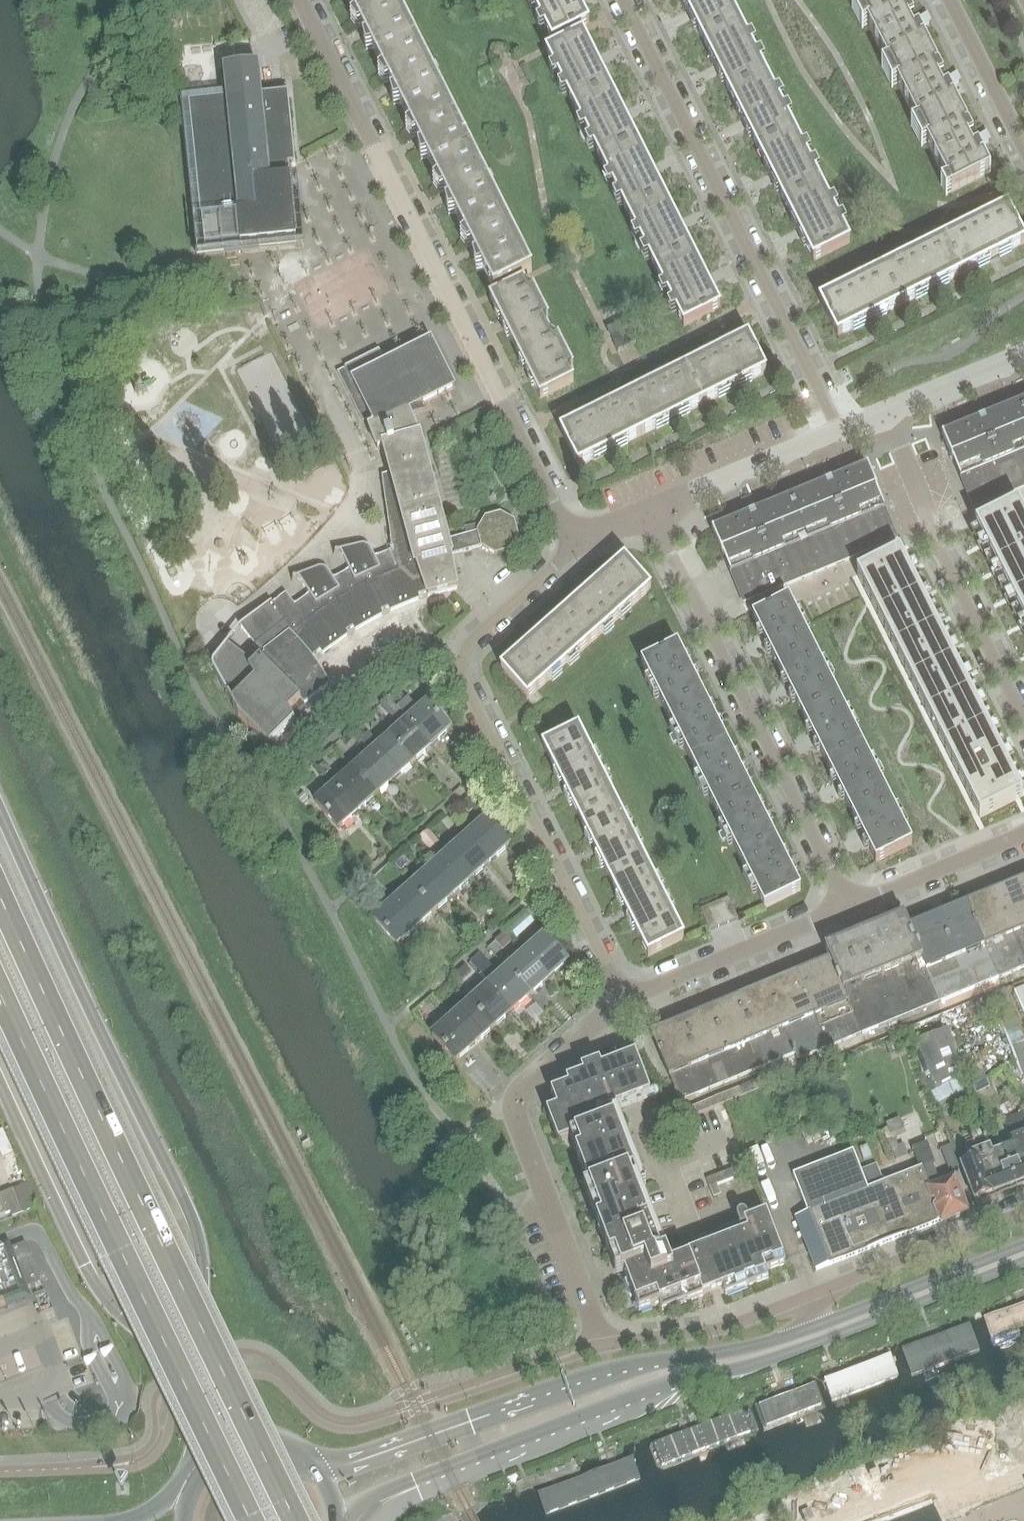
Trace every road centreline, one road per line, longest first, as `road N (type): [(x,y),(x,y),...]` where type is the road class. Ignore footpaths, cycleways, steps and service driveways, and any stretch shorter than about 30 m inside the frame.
road 1 (trunk): [(292,1520),(0,899)]
road 2 (trunk): [(258,1440),(205,1331),(194,1224),(0,810)]
road 3 (secondary): [(420,1478),(1023,1263)]
road 4 (residential): [(815,1293),(718,1329),(603,1345),(517,1110),(528,1083),(622,998)]
road 5 (residential): [(575,547),(300,0)]
road 6 (trunk): [(0,998),(246,1520)]
road 7 (residential): [(622,998),(460,673),(468,643),(575,547)]
road 8 (secondary): [(804,1331),(593,1379),(324,1473)]
road 9 (residential): [(840,430),(624,0)]
road 10 (residential): [(844,904),(651,509)]
road 11 (trunk): [(0,1086),(99,1290),(168,1365),(208,1458)]
road 12 (residential): [(1023,722),(885,413)]
road 13 (residential): [(622,998),(844,904)]
road 14 (secondary): [(1023,1244),(804,1331)]
road 15 (residential): [(1023,1209),(815,1293)]
road 16 (residential): [(651,509),(840,430)]
road 17 (residential): [(844,904),(1023,834)]
road 18 (residential): [(945,0),(1023,157)]
road 19 (residential): [(885,413),(1023,359)]

